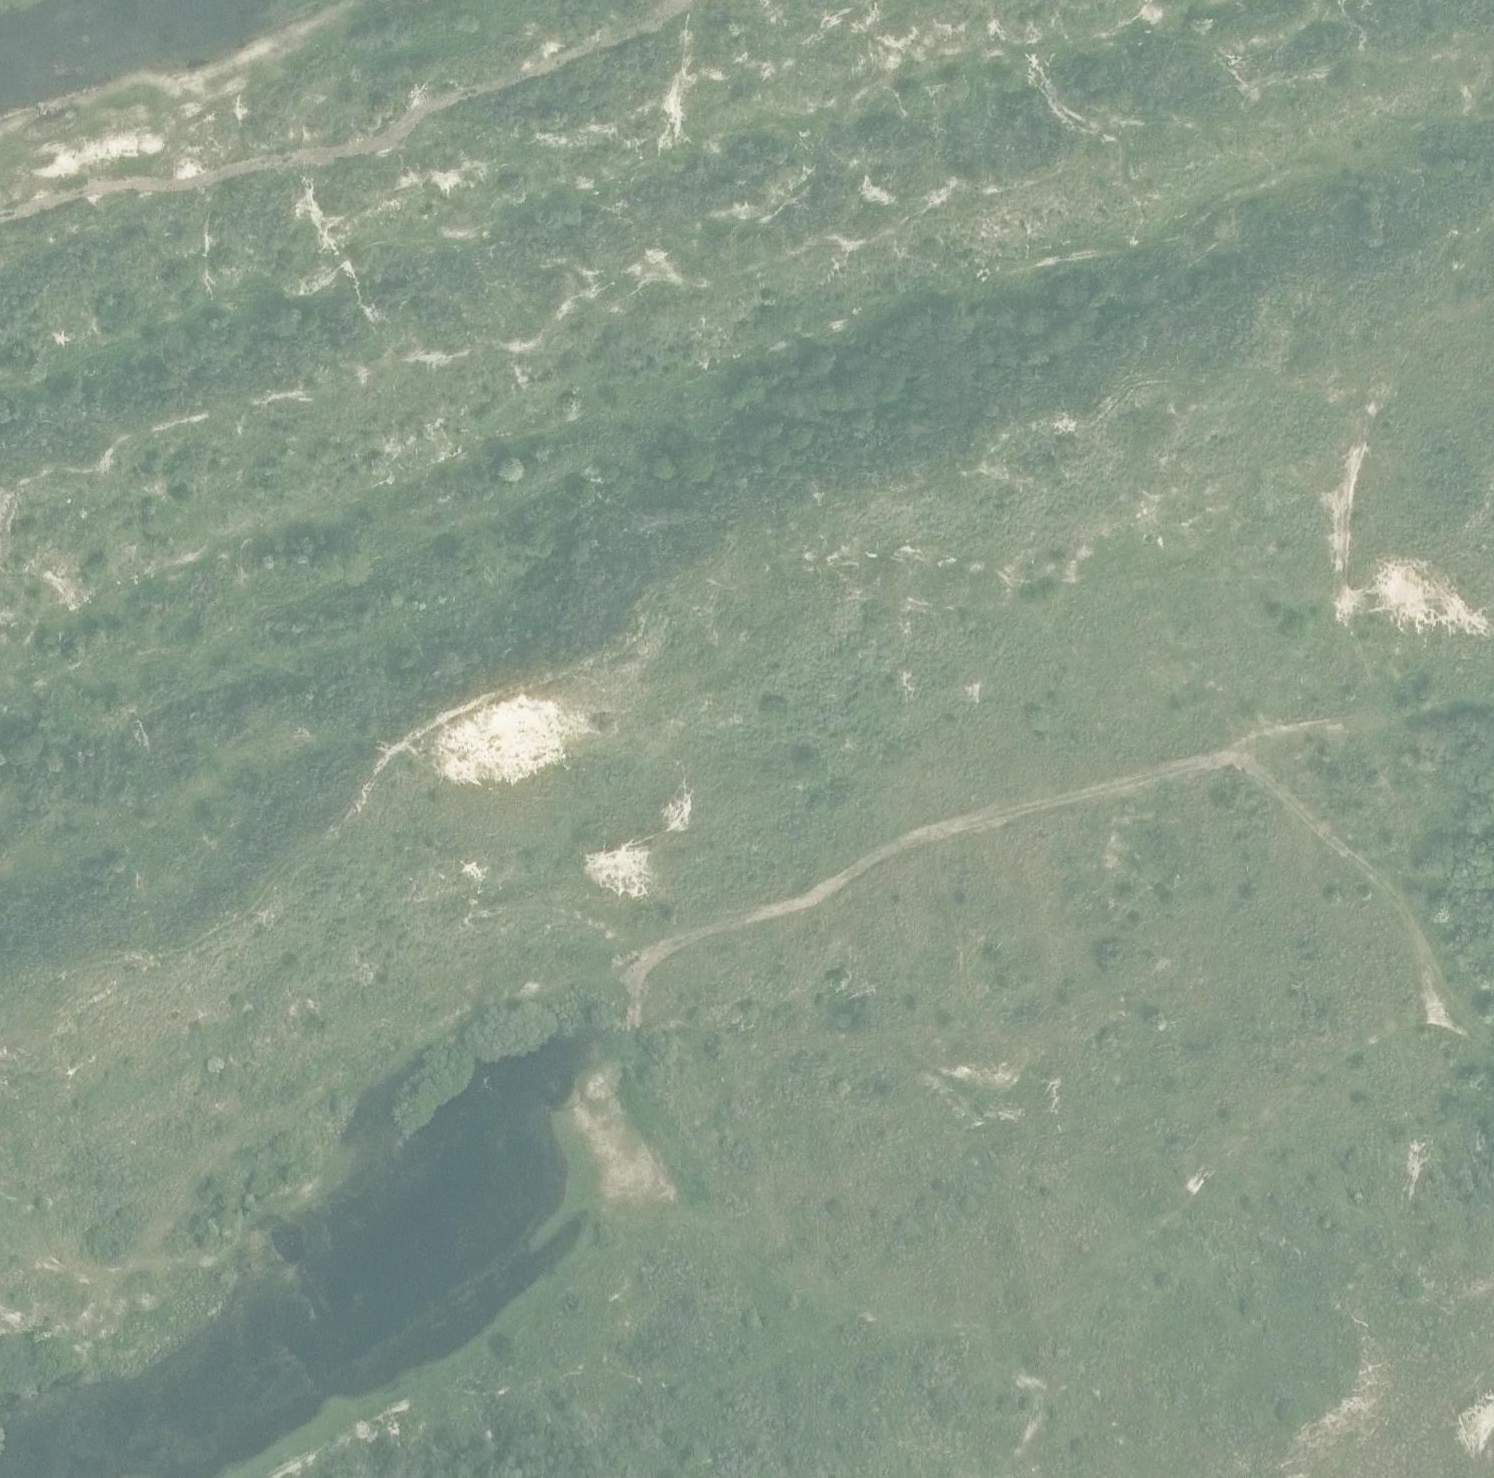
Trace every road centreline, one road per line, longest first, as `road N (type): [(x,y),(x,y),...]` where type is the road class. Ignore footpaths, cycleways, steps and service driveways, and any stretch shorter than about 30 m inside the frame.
road 1 (track): [(0,205),(133,170),(309,144),(480,82),(654,0)]

